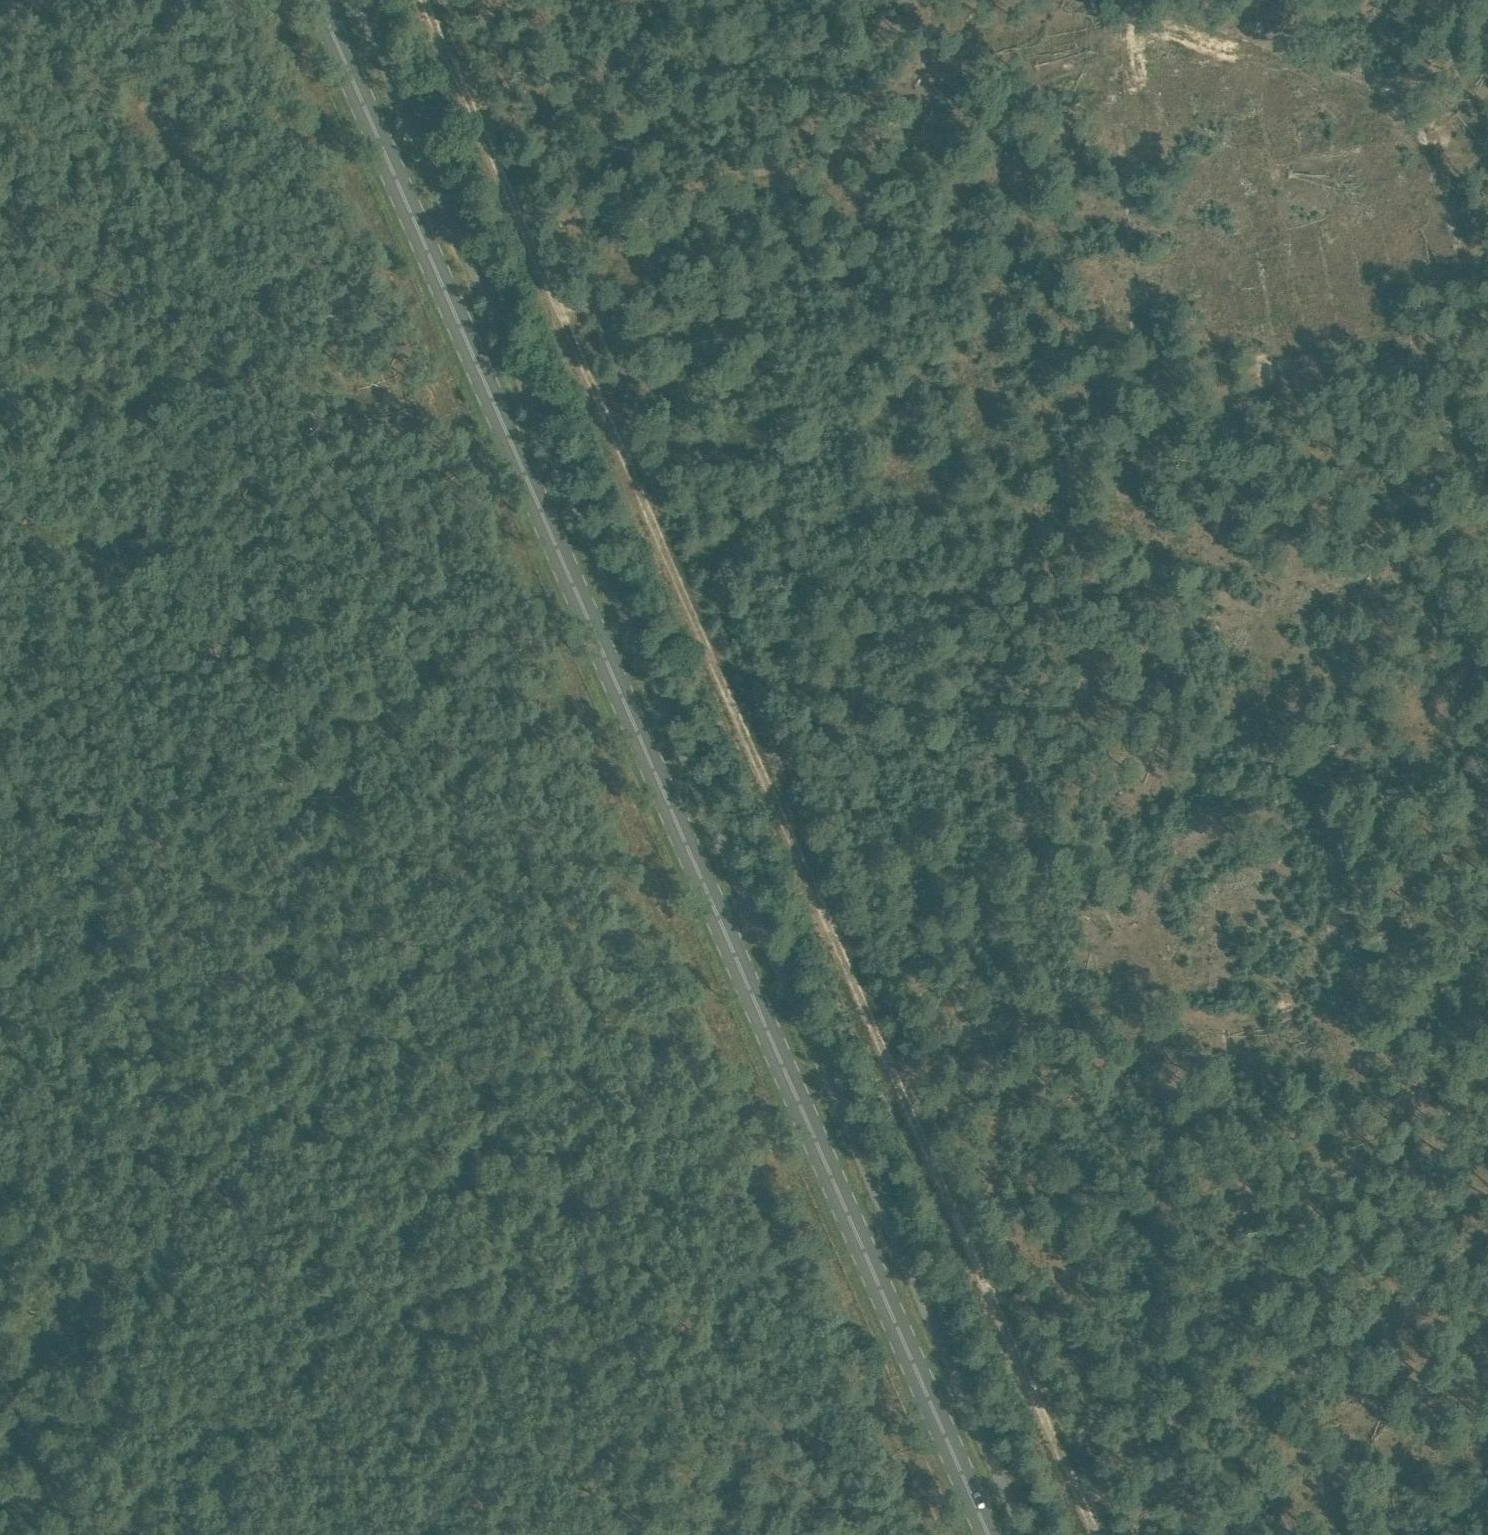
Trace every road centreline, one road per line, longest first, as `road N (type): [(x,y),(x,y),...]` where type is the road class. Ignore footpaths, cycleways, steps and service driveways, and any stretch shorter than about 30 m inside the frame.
road 1 (primary): [(989,1534),(318,0)]

